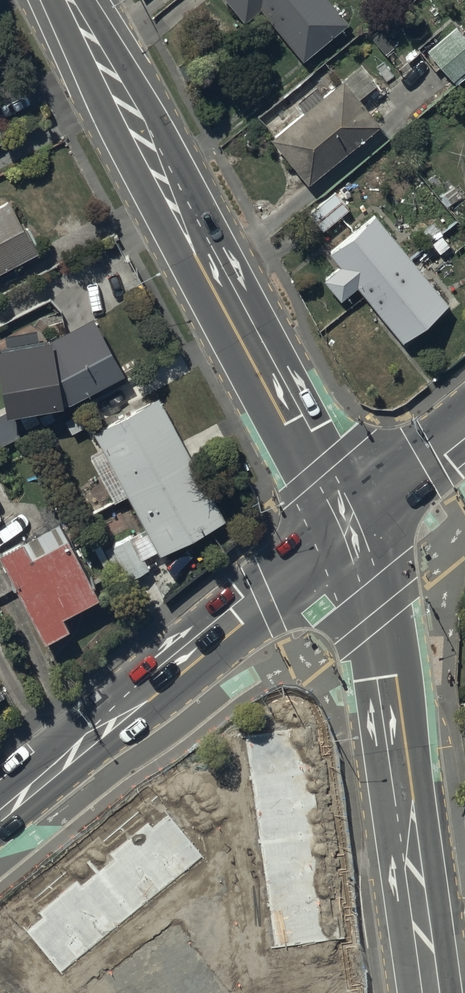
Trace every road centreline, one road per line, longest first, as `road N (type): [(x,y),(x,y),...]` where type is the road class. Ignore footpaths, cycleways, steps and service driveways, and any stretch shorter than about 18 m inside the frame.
road 1 (tertiary): [(70,0),(349,526)]
road 2 (tertiary): [(349,526),(386,677),(431,992)]
road 3 (secondary): [(0,815),(349,526)]
road 4 (secondary): [(349,526),(464,429)]

